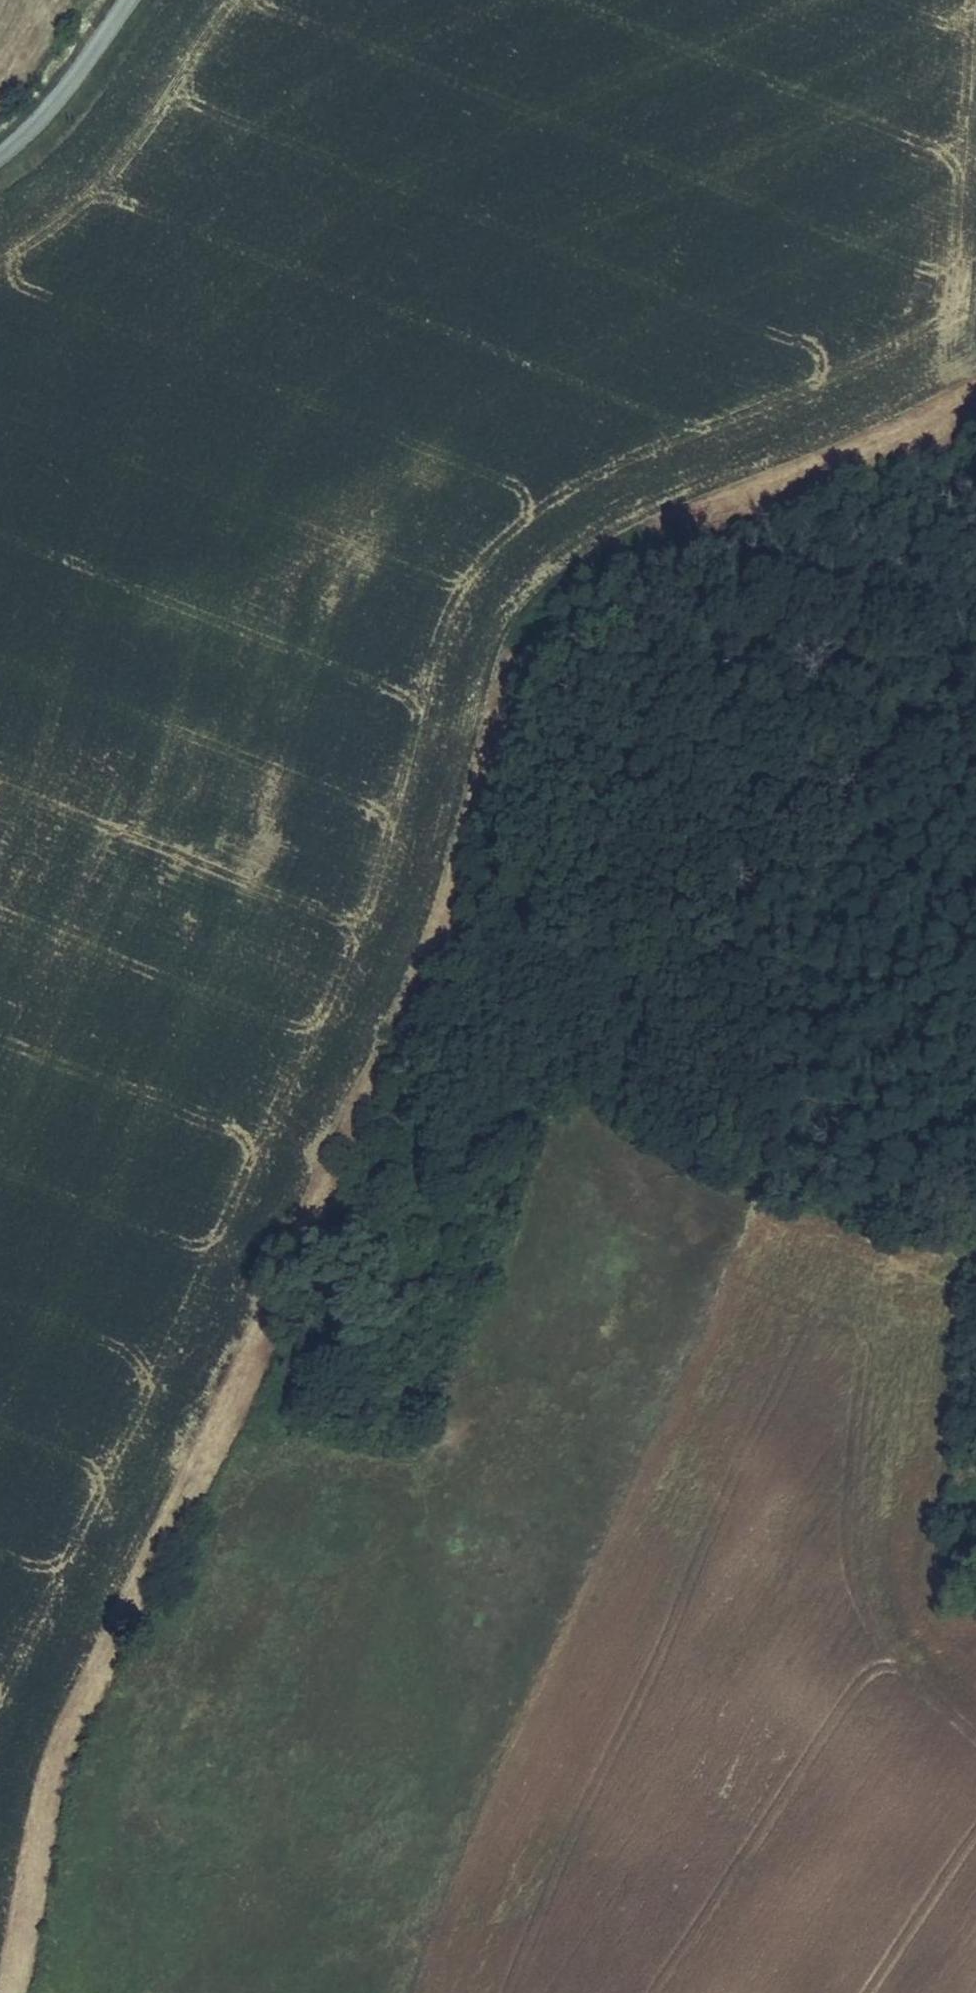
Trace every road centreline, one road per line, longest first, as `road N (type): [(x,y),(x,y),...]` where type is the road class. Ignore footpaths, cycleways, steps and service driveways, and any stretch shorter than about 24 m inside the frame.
road 1 (unclassified): [(0,145),(119,0)]

